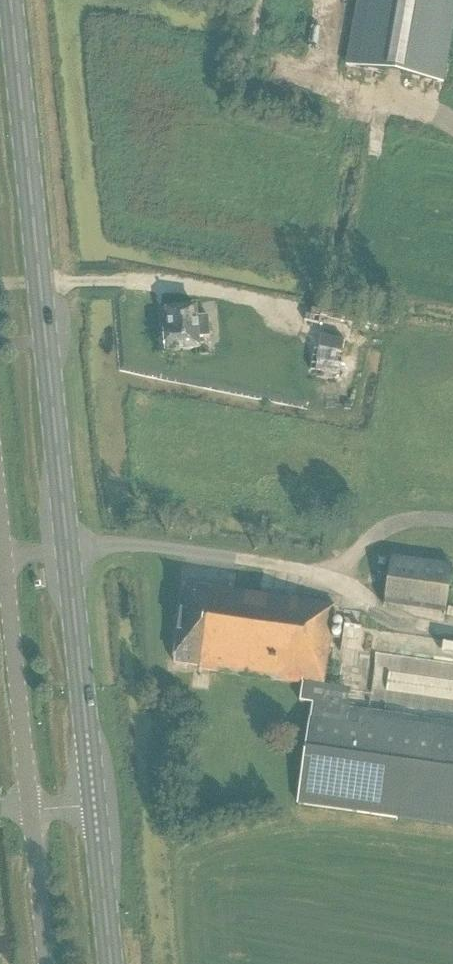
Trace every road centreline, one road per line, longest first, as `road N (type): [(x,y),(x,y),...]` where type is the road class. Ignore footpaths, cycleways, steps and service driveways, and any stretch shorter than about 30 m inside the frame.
road 1 (primary): [(93,804),(11,0)]
road 2 (unclassified): [(30,808),(0,532)]
road 3 (primary): [(110,963),(93,804)]
road 4 (unclassified): [(46,963),(30,808)]

